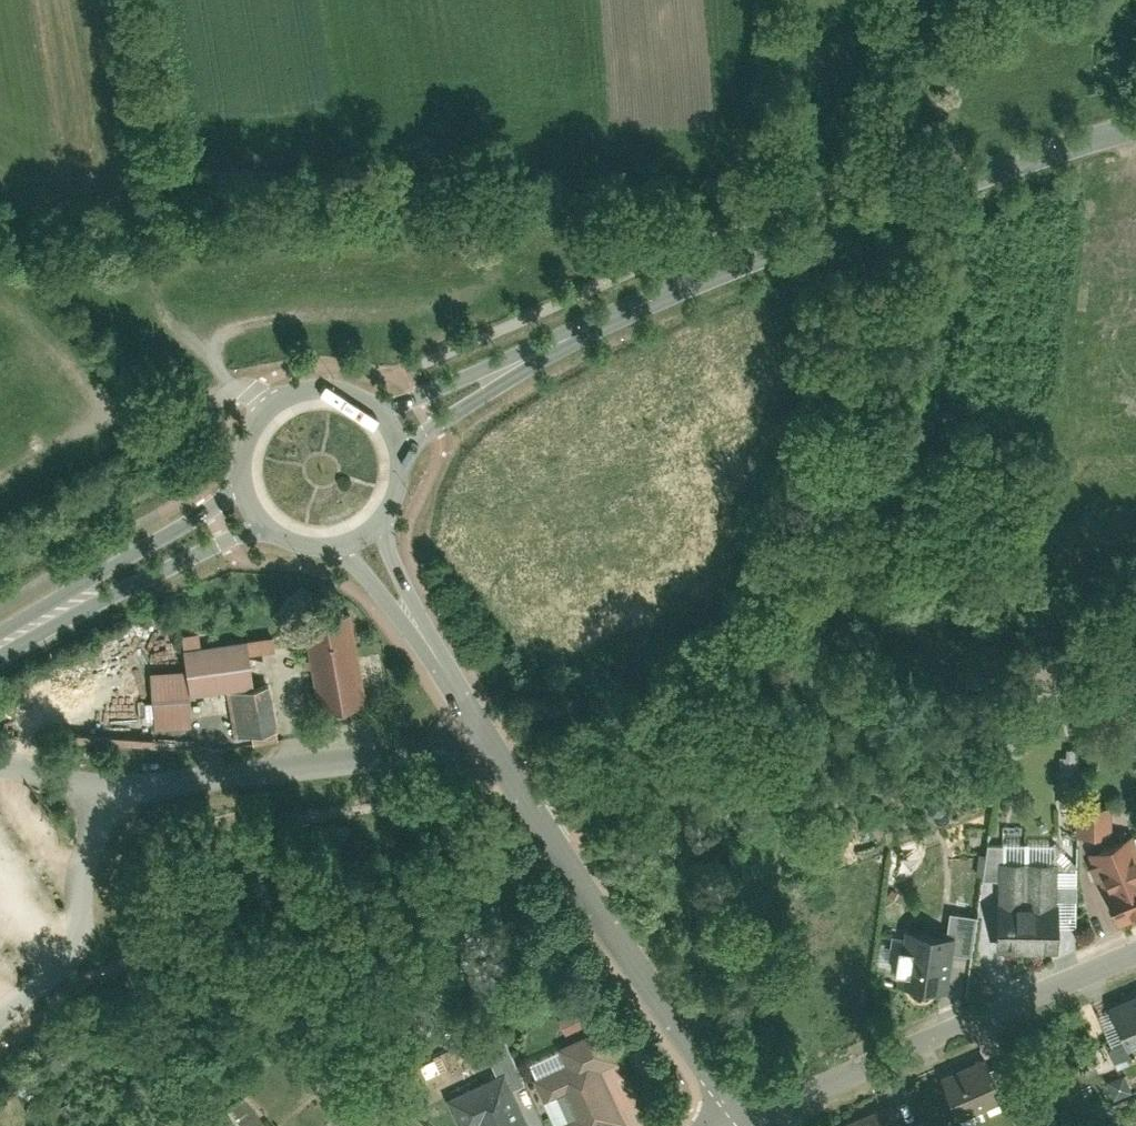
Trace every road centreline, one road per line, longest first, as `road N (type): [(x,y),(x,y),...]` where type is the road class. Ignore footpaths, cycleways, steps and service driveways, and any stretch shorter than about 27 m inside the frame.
road 1 (tertiary): [(393,430),(428,401),(848,221),(1135,127)]
road 2 (residential): [(360,541),(747,1125)]
road 3 (residential): [(749,1125),(1135,955)]
road 4 (track): [(747,1125),(808,767)]
road 5 (track): [(271,410),(254,392),(214,394),(144,485),(0,568)]
road 6 (tertiary): [(0,642),(250,506)]
road 7 (tertiary): [(393,430),(348,394),(294,396),(271,410),(247,447),(250,506)]
road 8 (track): [(934,21),(1135,17)]
road 9 (tertiary): [(360,541),(384,522),(400,493),(402,457),(393,430)]
road 10 (tertiary): [(250,506),(280,537),(311,549),(360,541)]

